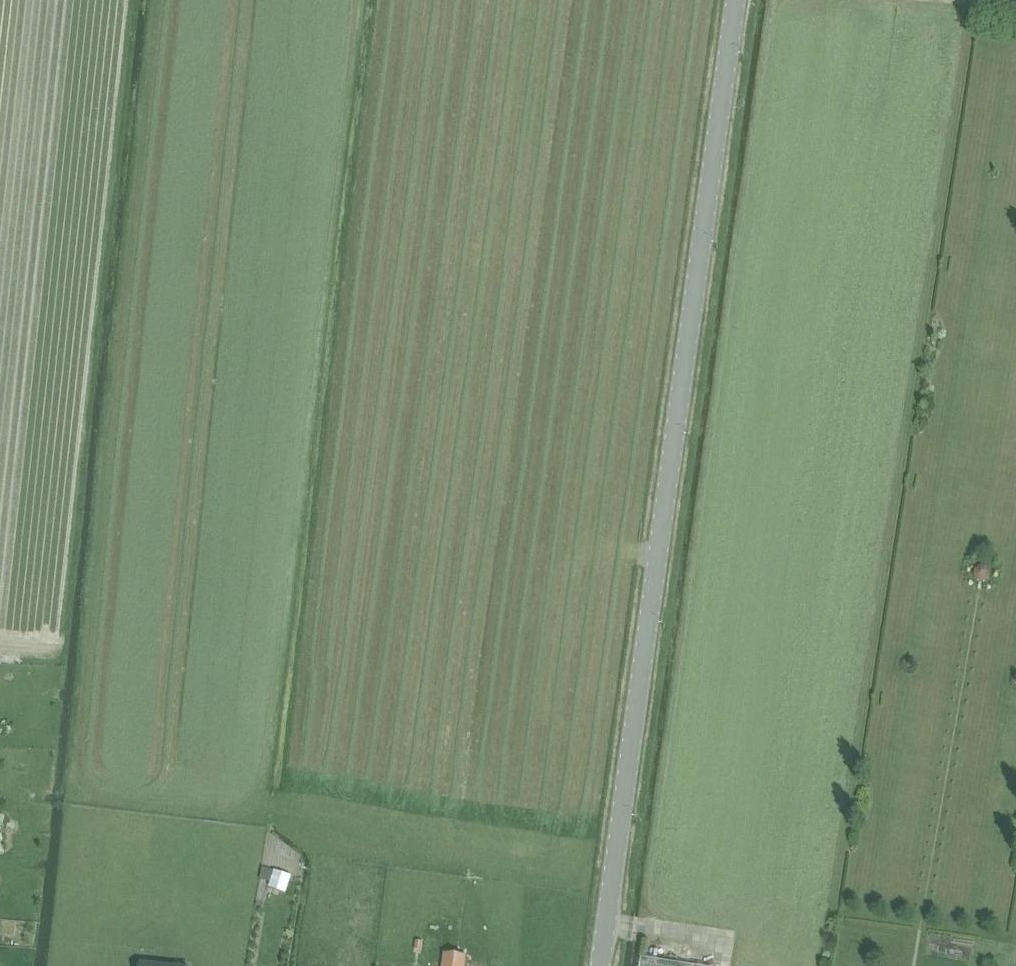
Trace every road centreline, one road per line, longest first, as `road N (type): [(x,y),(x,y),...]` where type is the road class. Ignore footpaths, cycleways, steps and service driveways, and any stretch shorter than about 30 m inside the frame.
road 1 (tertiary): [(602,965),(736,0)]

